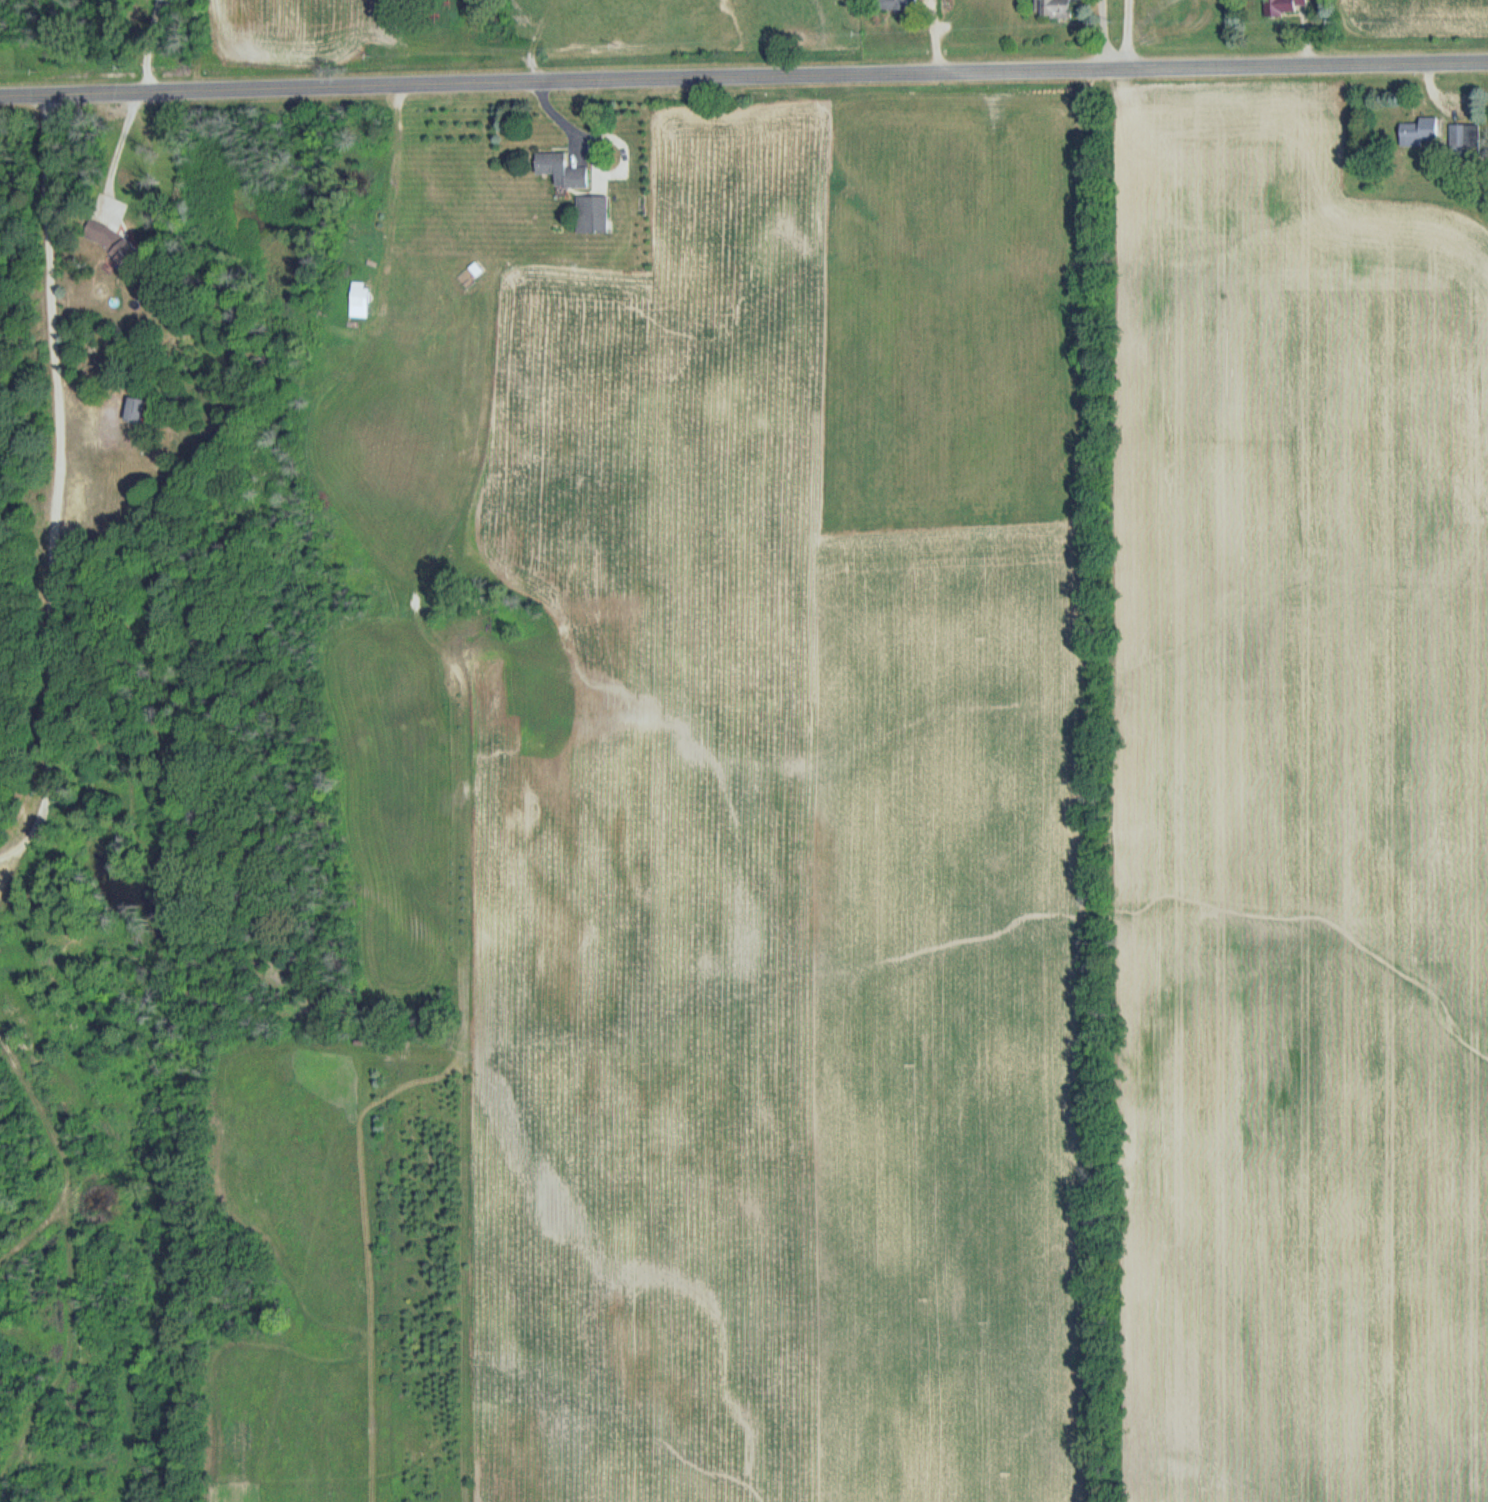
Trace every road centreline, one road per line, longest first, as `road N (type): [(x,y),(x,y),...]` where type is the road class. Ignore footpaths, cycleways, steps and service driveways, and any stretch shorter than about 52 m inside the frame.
road 1 (residential): [(0,94),(1487,63)]

